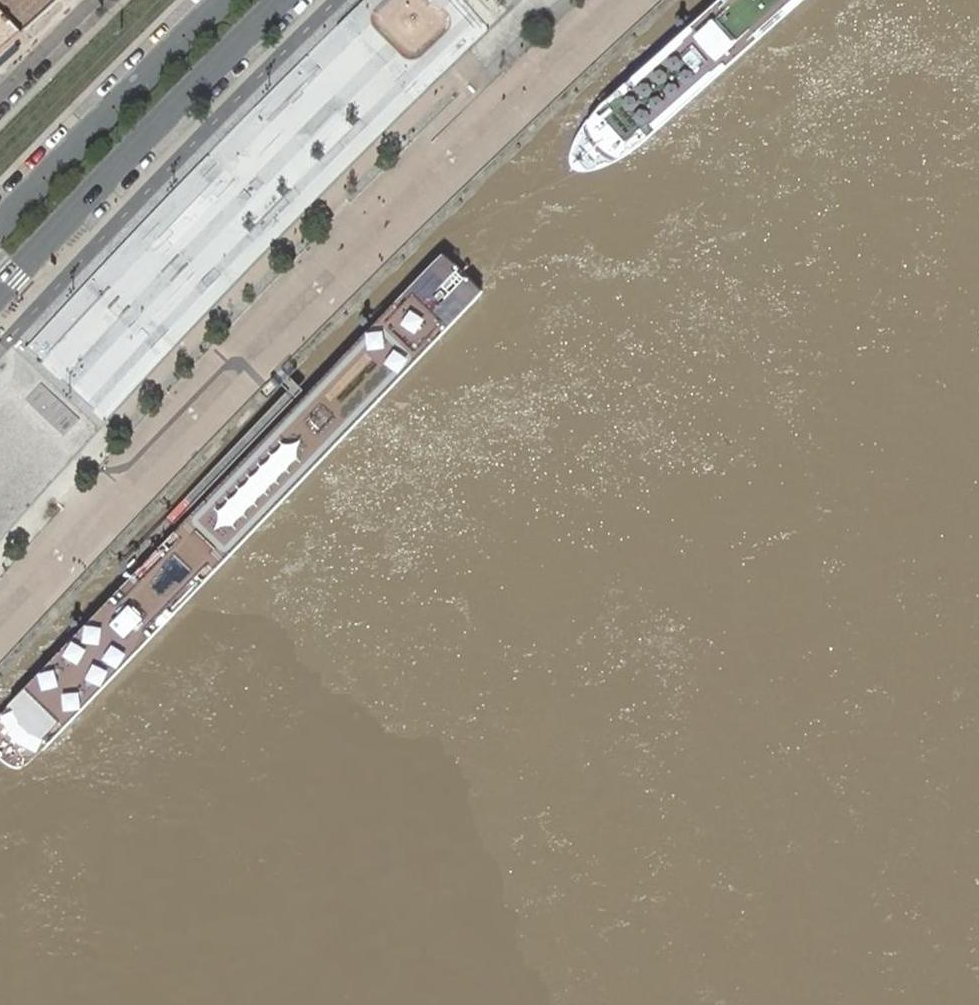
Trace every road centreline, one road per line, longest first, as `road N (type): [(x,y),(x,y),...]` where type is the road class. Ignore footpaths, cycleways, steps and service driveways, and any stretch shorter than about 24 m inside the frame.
road 1 (secondary): [(0,291),(280,0)]
road 2 (secondary): [(222,0),(0,224)]
road 3 (residential): [(0,90),(93,0)]

